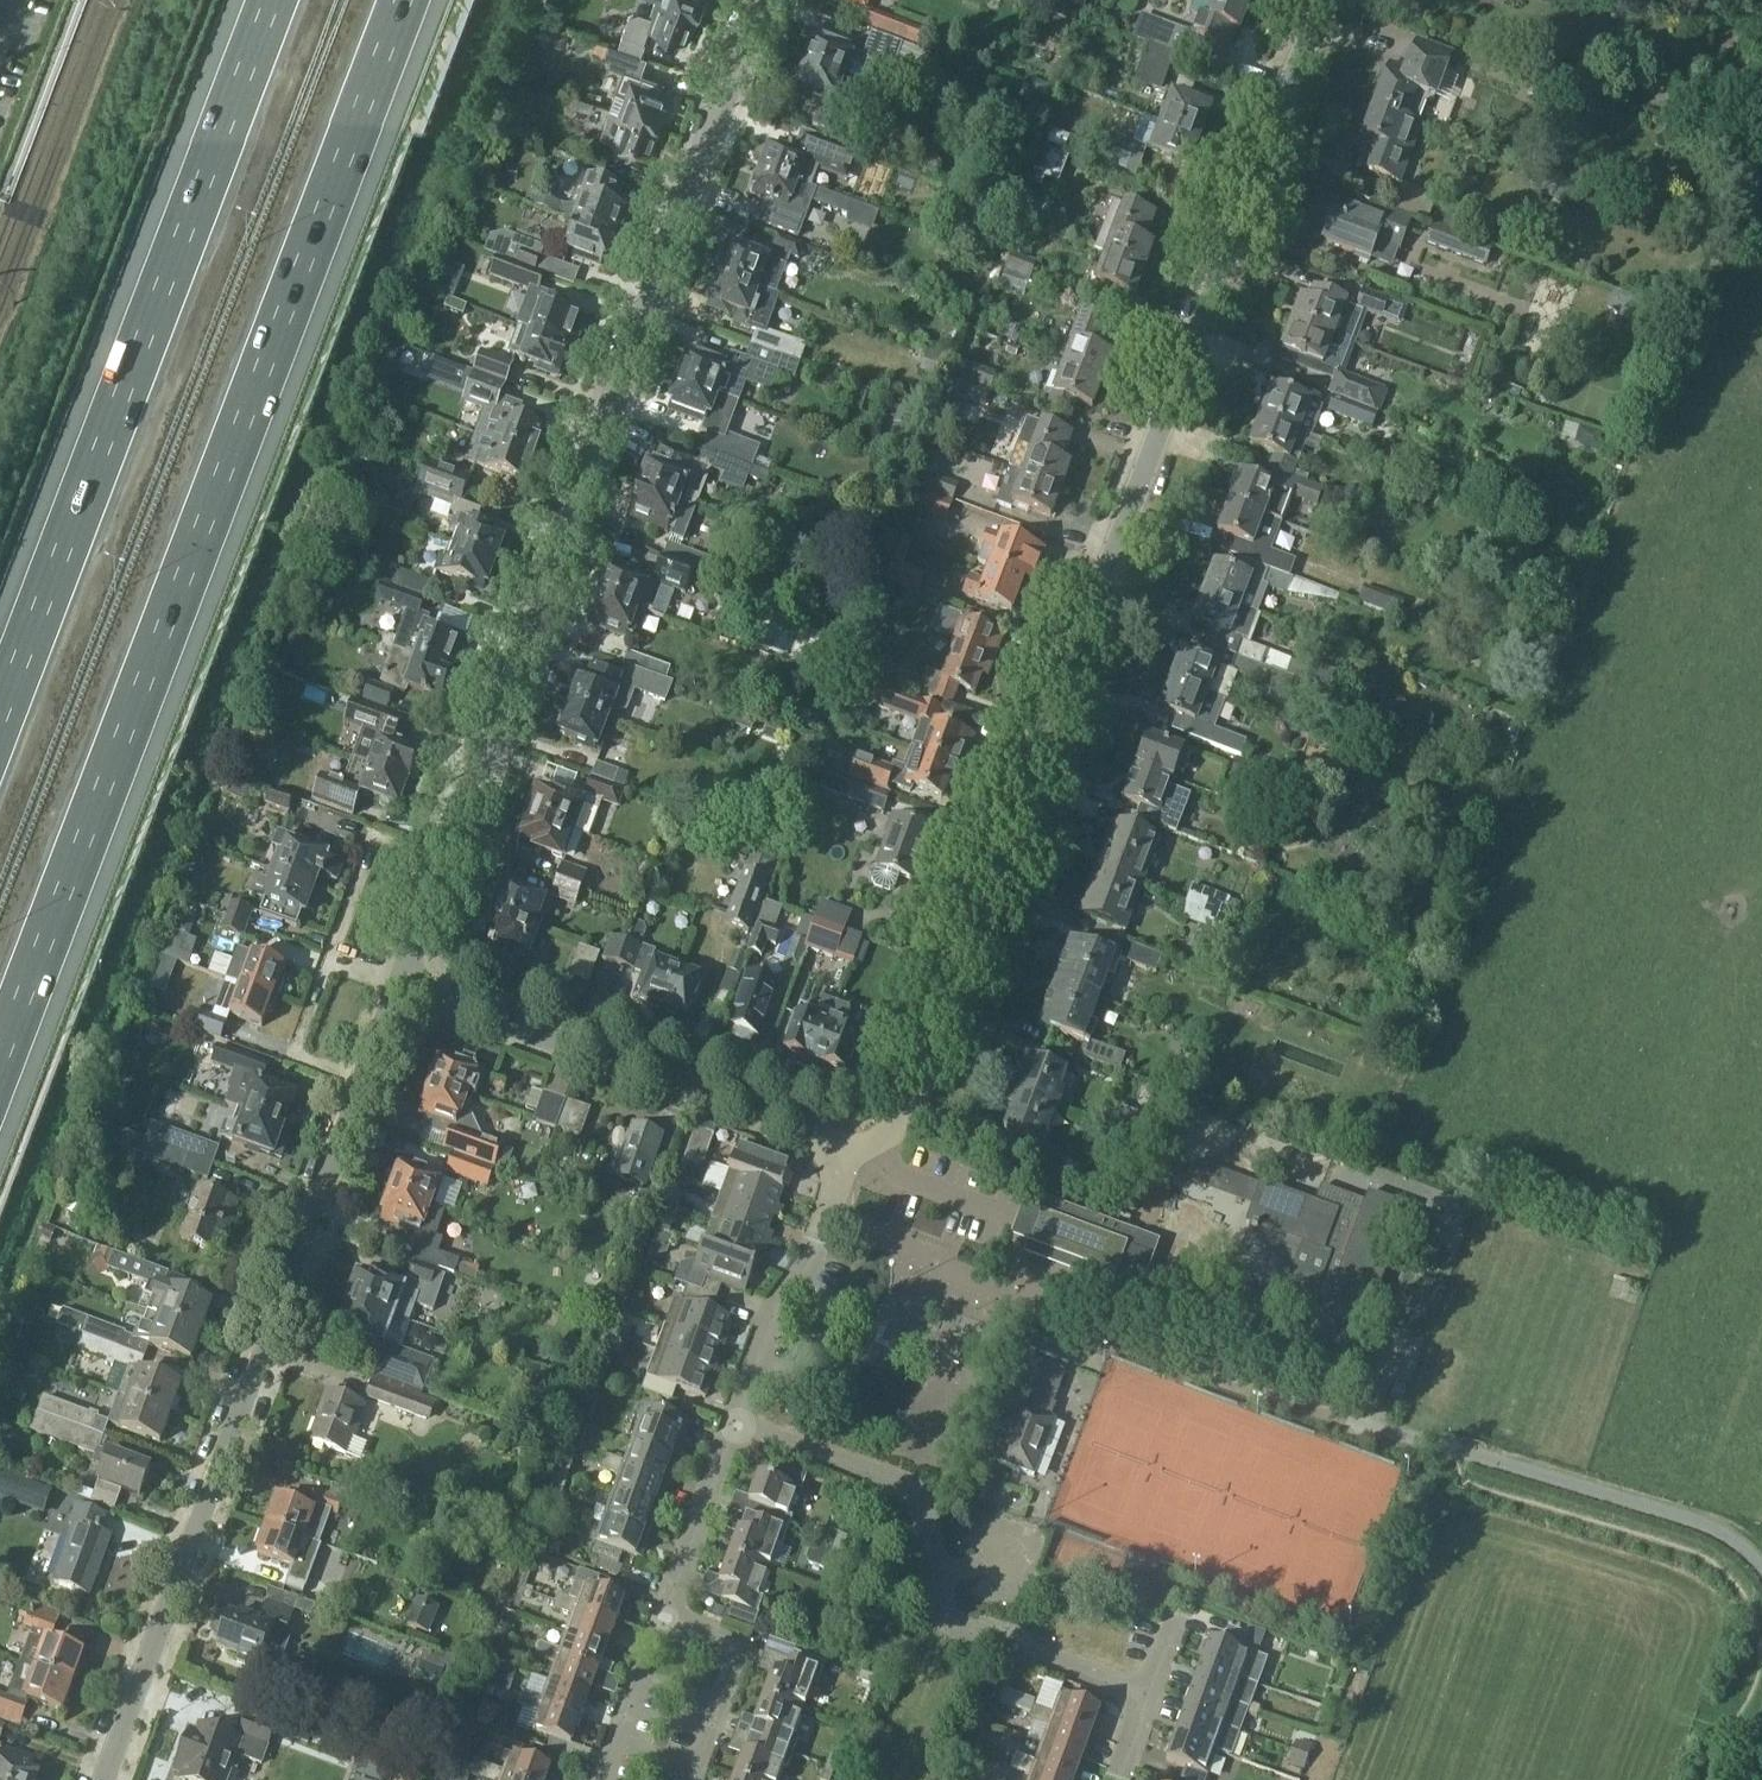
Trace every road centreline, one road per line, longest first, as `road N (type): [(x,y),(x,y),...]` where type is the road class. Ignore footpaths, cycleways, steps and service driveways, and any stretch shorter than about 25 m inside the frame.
road 1 (residential): [(848,1146),(893,1133),(913,1090),(1322,0)]
road 2 (motorway): [(0,1057),(406,0)]
road 3 (residential): [(401,985),(657,300),(736,115),(767,0)]
road 4 (residential): [(105,1779),(401,985)]
road 5 (motorway): [(274,0),(0,717)]
road 6 (residential): [(1148,1700),(961,1632),(939,1611),(922,1498),(889,1476),(736,1427)]
road 7 (residential): [(848,1146),(401,985)]
road 8 (residential): [(736,1427),(780,1304),(827,1211)]
road 9 (residential): [(663,1627),(736,1427)]
road 10 (residential): [(702,1779),(732,1675),(722,1649),(663,1627)]
road 11 (residential): [(607,1779),(663,1627)]

